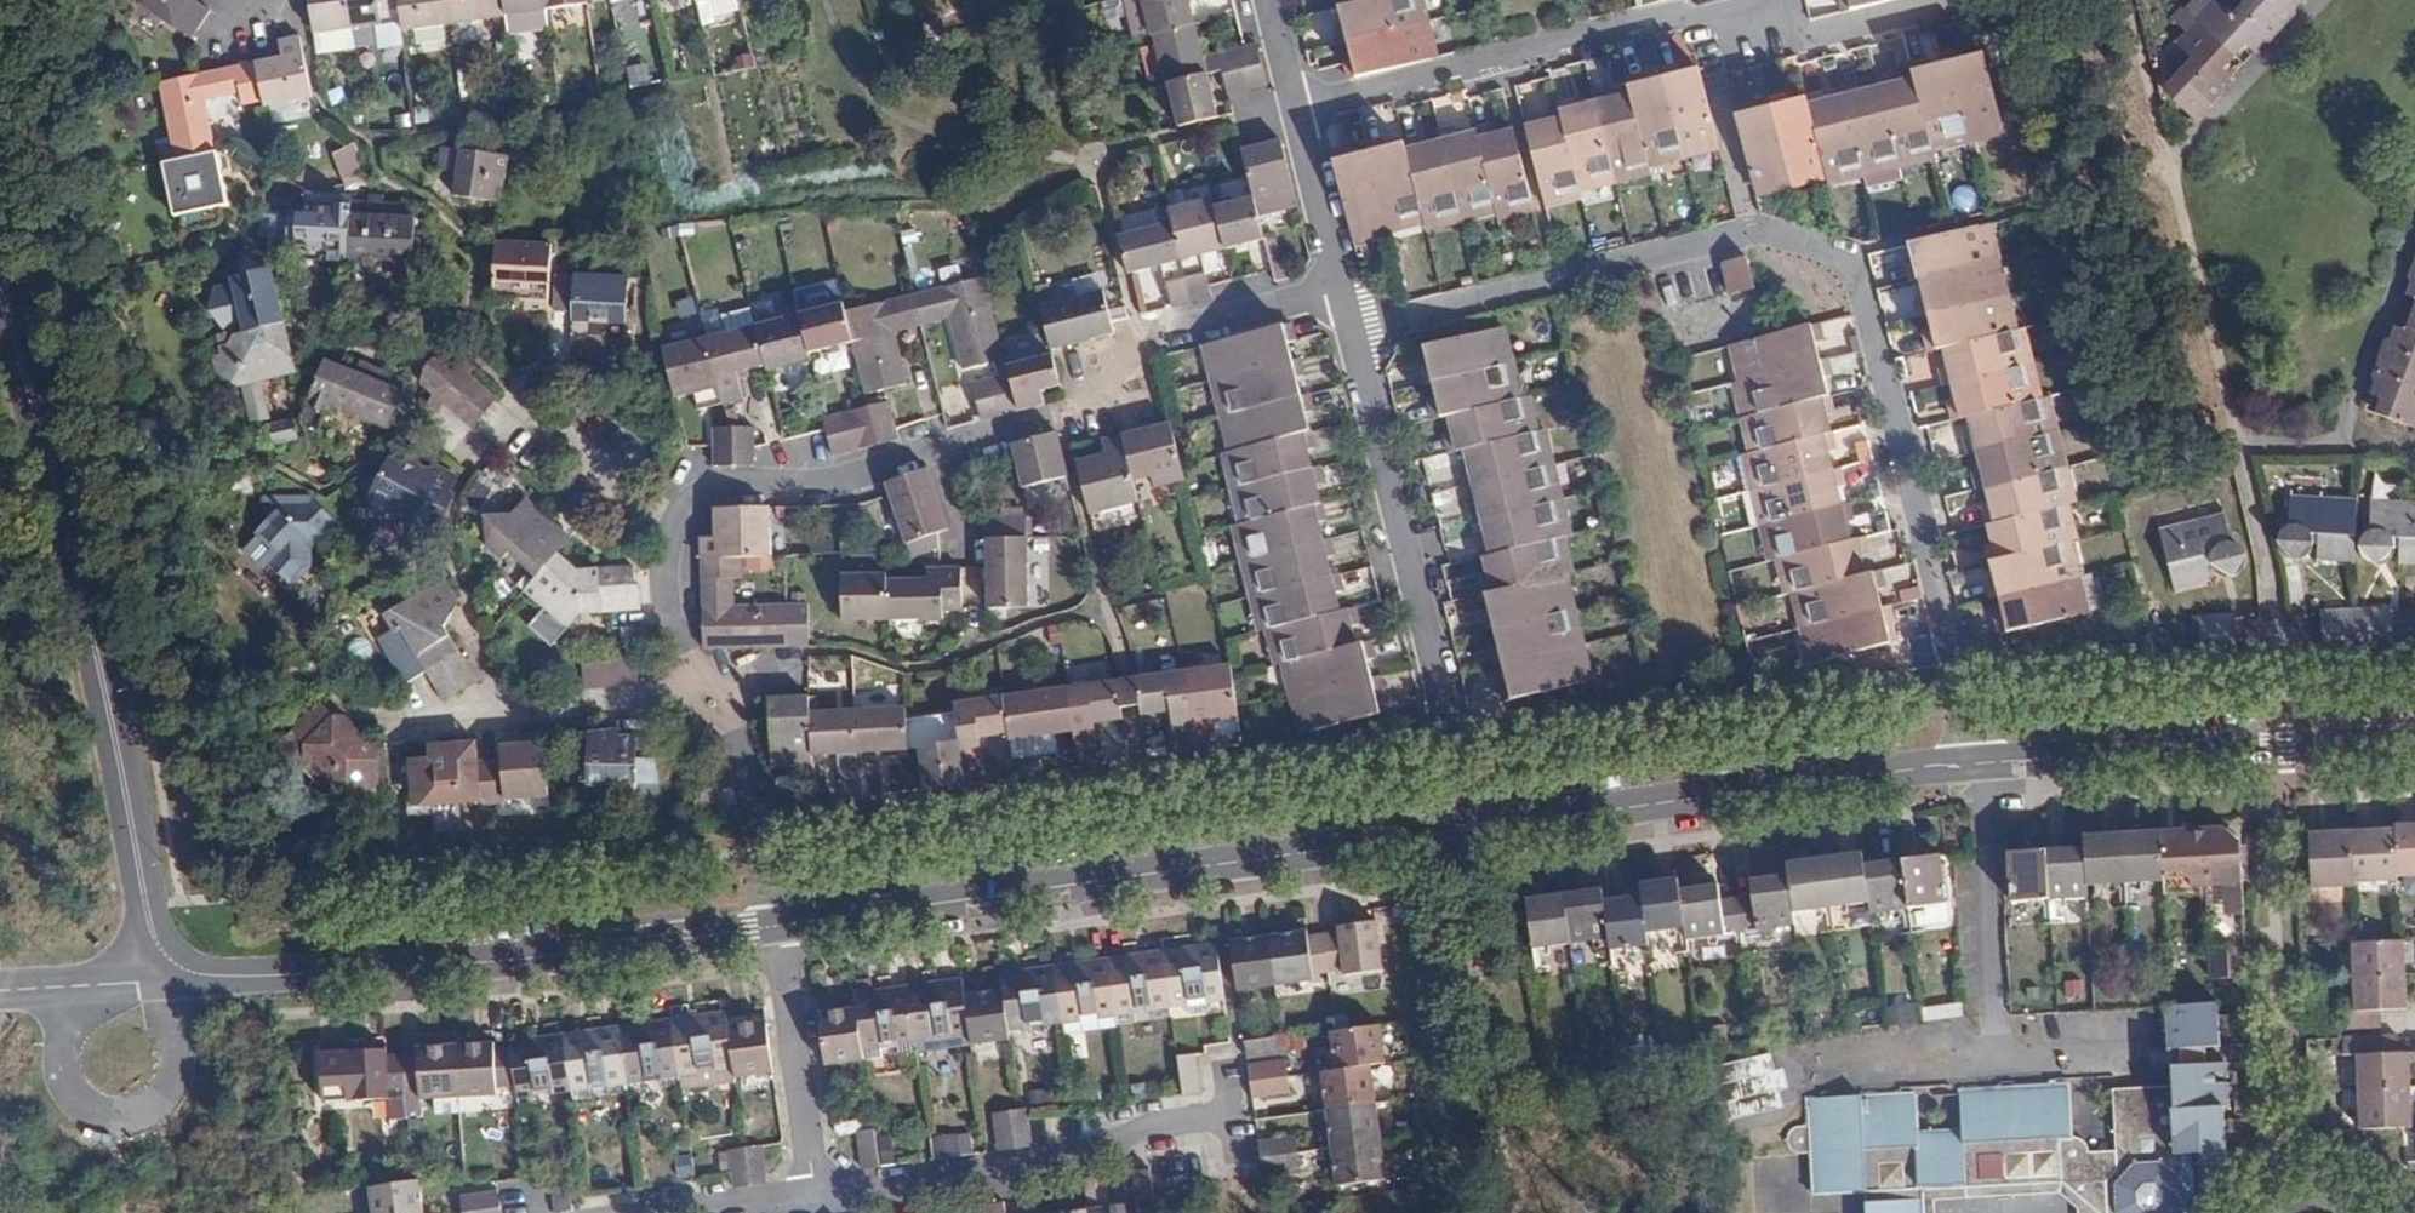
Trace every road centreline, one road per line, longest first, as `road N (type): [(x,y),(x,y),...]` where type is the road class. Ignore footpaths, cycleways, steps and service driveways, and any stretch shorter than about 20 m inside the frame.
road 1 (residential): [(1349,331),(1756,230),(1842,256),(1861,282),(1961,687),(1972,763)]
road 2 (residential): [(668,527),(707,487),(843,481),(1025,426),(1080,405),(1132,338),(1338,290)]
road 3 (residential): [(777,927),(1467,831)]
road 4 (residential): [(0,292),(57,477),(148,915),(173,963)]
road 5 (residential): [(173,963),(206,975),(298,975),(547,957),(777,927)]
road 6 (residential): [(1467,831),(1434,654),(1349,331)]
road 7 (residential): [(1467,831),(1972,763)]
road 8 (residential): [(1777,3),(1722,18),(1667,14),(1295,107)]
road 9 (residential): [(1972,763),(2414,740)]
road 10 (residential): [(813,1195),(1229,1117)]
road 11 (track): [(1518,1212),(1447,834)]
road 12 (residential): [(719,688),(381,724)]
road 13 (residential): [(813,1195),(777,927)]
road 14 (residential): [(474,467),(523,407),(668,527)]
road 15 (residential): [(777,927),(719,688)]
road 16 (residential): [(1958,1),(1809,37),(1777,3)]
road 17 (residential): [(1338,290),(1295,107)]
road 18 (residential): [(0,991),(137,983),(173,963)]
road 19 (residential): [(719,688),(687,651),(666,606),(668,527)]
road 20 (residential): [(2368,1212),(2322,1187),(2294,1188),(2253,1212)]
road 21 (residential): [(689,1212),(813,1195)]

